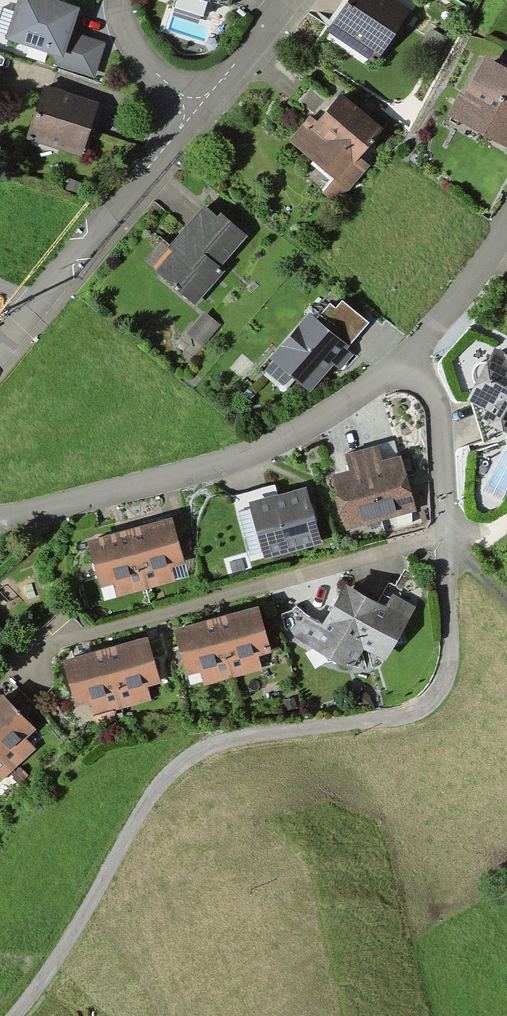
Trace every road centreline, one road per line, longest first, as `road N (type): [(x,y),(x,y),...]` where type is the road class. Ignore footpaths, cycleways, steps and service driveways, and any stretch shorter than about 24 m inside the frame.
road 1 (track): [(445,688),(398,721),(215,746),(148,809),(47,985),(20,1015)]
road 2 (residential): [(446,542),(58,649),(0,681)]
road 3 (residential): [(406,360),(312,433),(159,486),(0,524)]
road 4 (residential): [(0,361),(206,117)]
road 5 (residential): [(406,360),(435,406),(446,542)]
road 6 (residential): [(506,227),(406,360)]
road 7 (residential): [(206,117),(299,0)]
road 8 (residential): [(446,542),(457,643),(445,688)]
road 9 (residential): [(125,0),(153,71),(206,117)]

